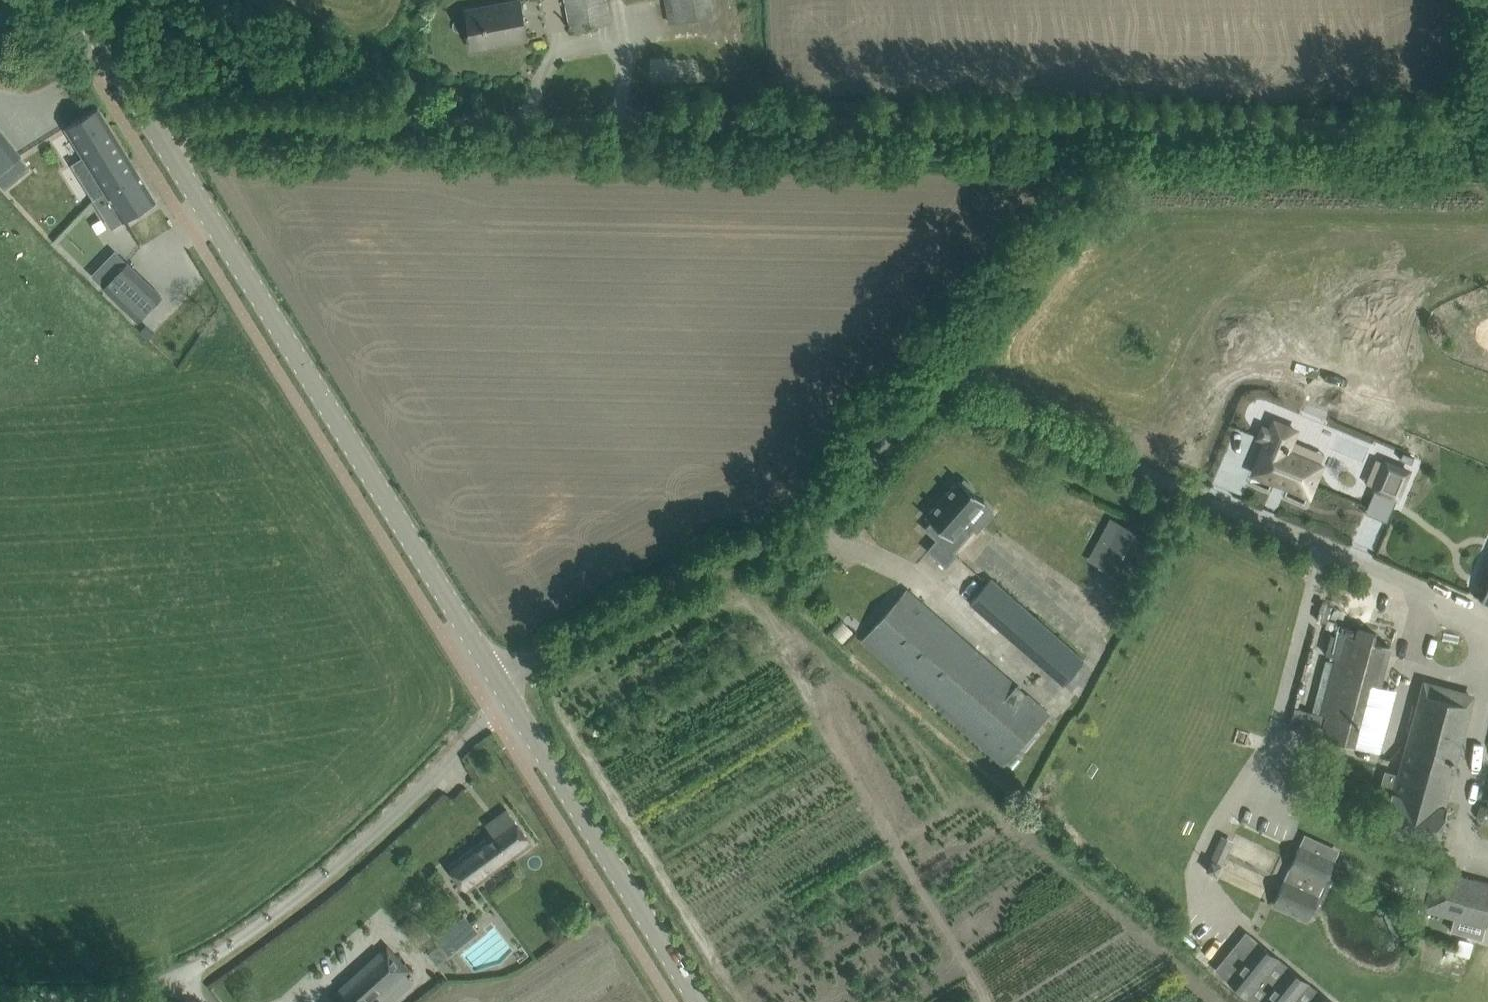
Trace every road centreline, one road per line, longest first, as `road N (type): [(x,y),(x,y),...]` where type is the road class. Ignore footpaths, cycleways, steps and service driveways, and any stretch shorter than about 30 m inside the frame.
road 1 (residential): [(1487,628),(1325,546),(948,391),(917,402),(826,512),(787,546),(677,582),(498,680)]
road 2 (track): [(666,124),(1487,138)]
road 3 (tertiary): [(498,680),(154,128)]
road 4 (unclassified): [(154,128),(224,119),(666,124)]
road 5 (unclassified): [(509,698),(308,889),(172,978)]
road 6 (tertiary): [(697,1001),(509,698)]
road 7 (unclassified): [(172,978),(127,996),(0,999)]
road 8 (tertiary): [(154,128),(73,0)]

